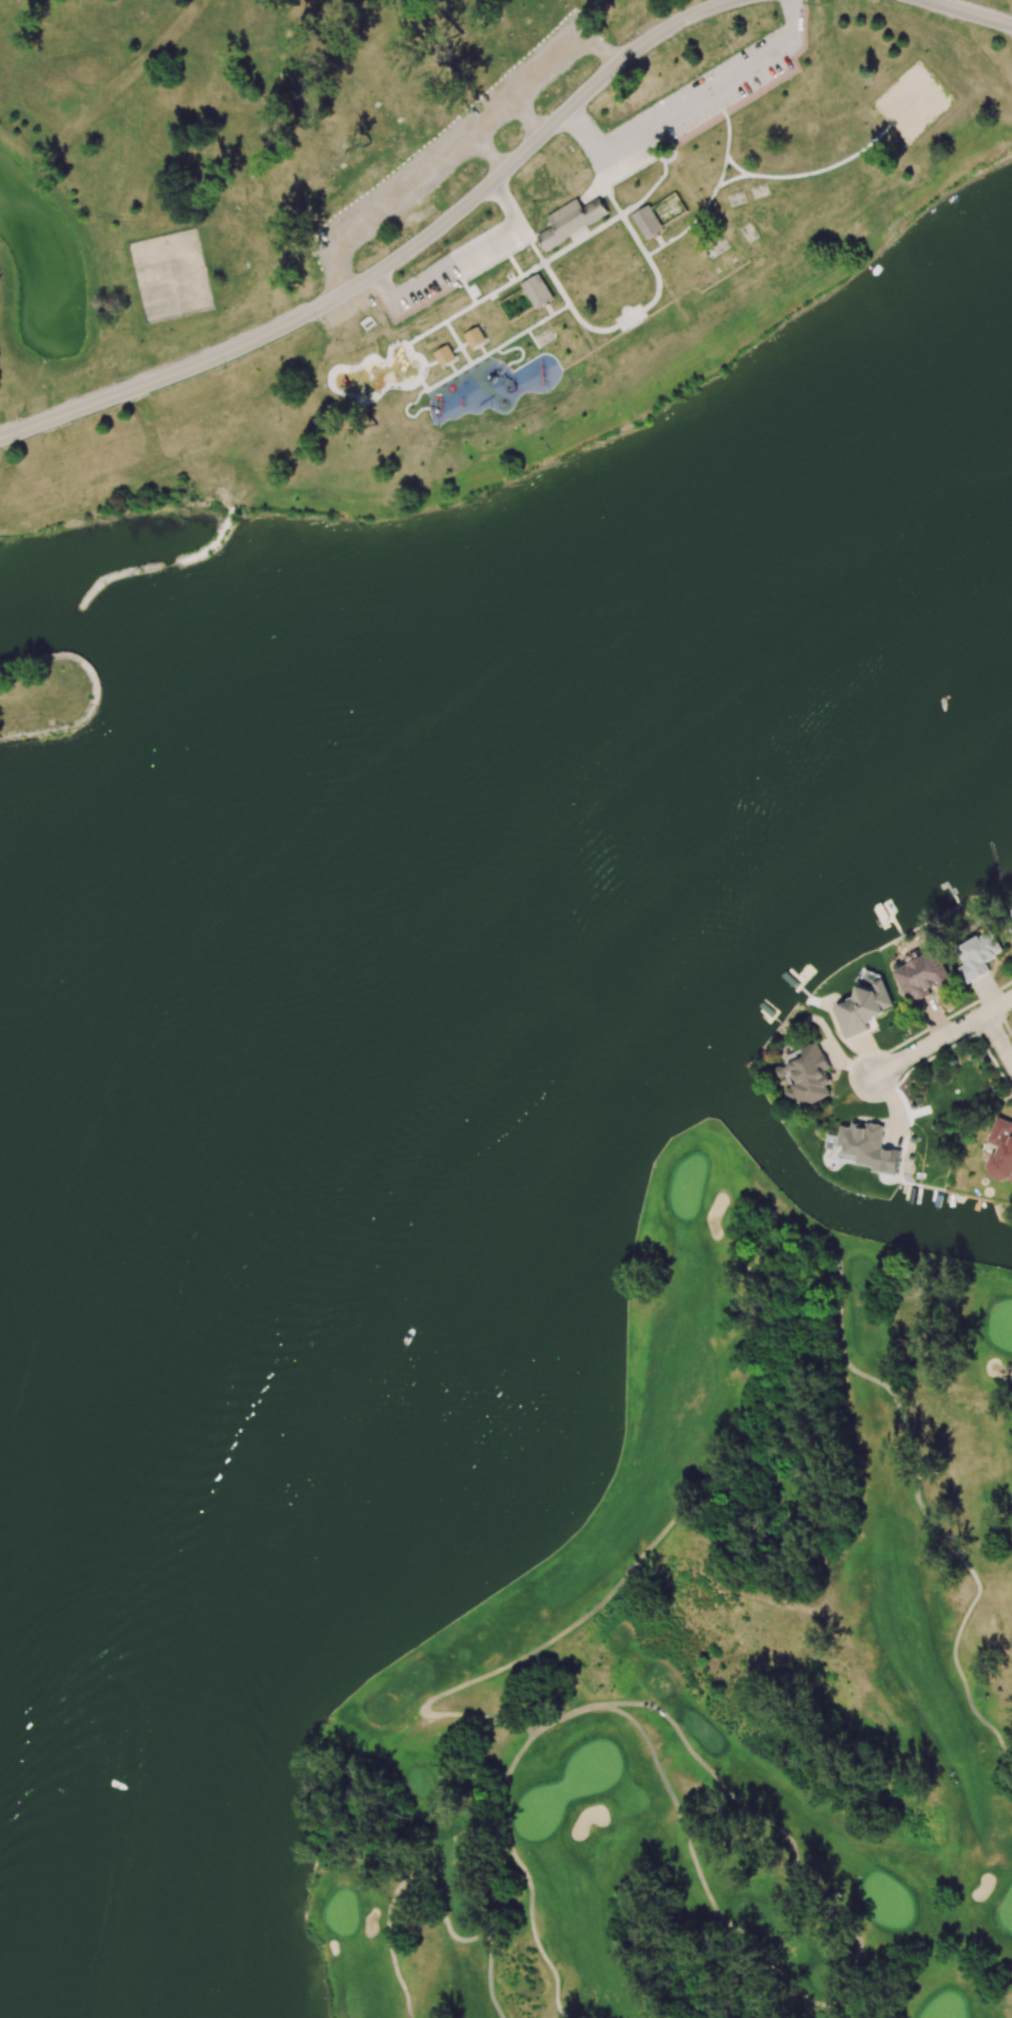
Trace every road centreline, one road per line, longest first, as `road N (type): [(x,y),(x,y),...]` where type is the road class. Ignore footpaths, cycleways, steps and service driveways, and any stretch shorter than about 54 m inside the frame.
road 1 (tertiary): [(734,0),(646,42),(453,218),(336,299),(202,364),(0,439)]
road 2 (residential): [(871,1077),(1011,999)]

